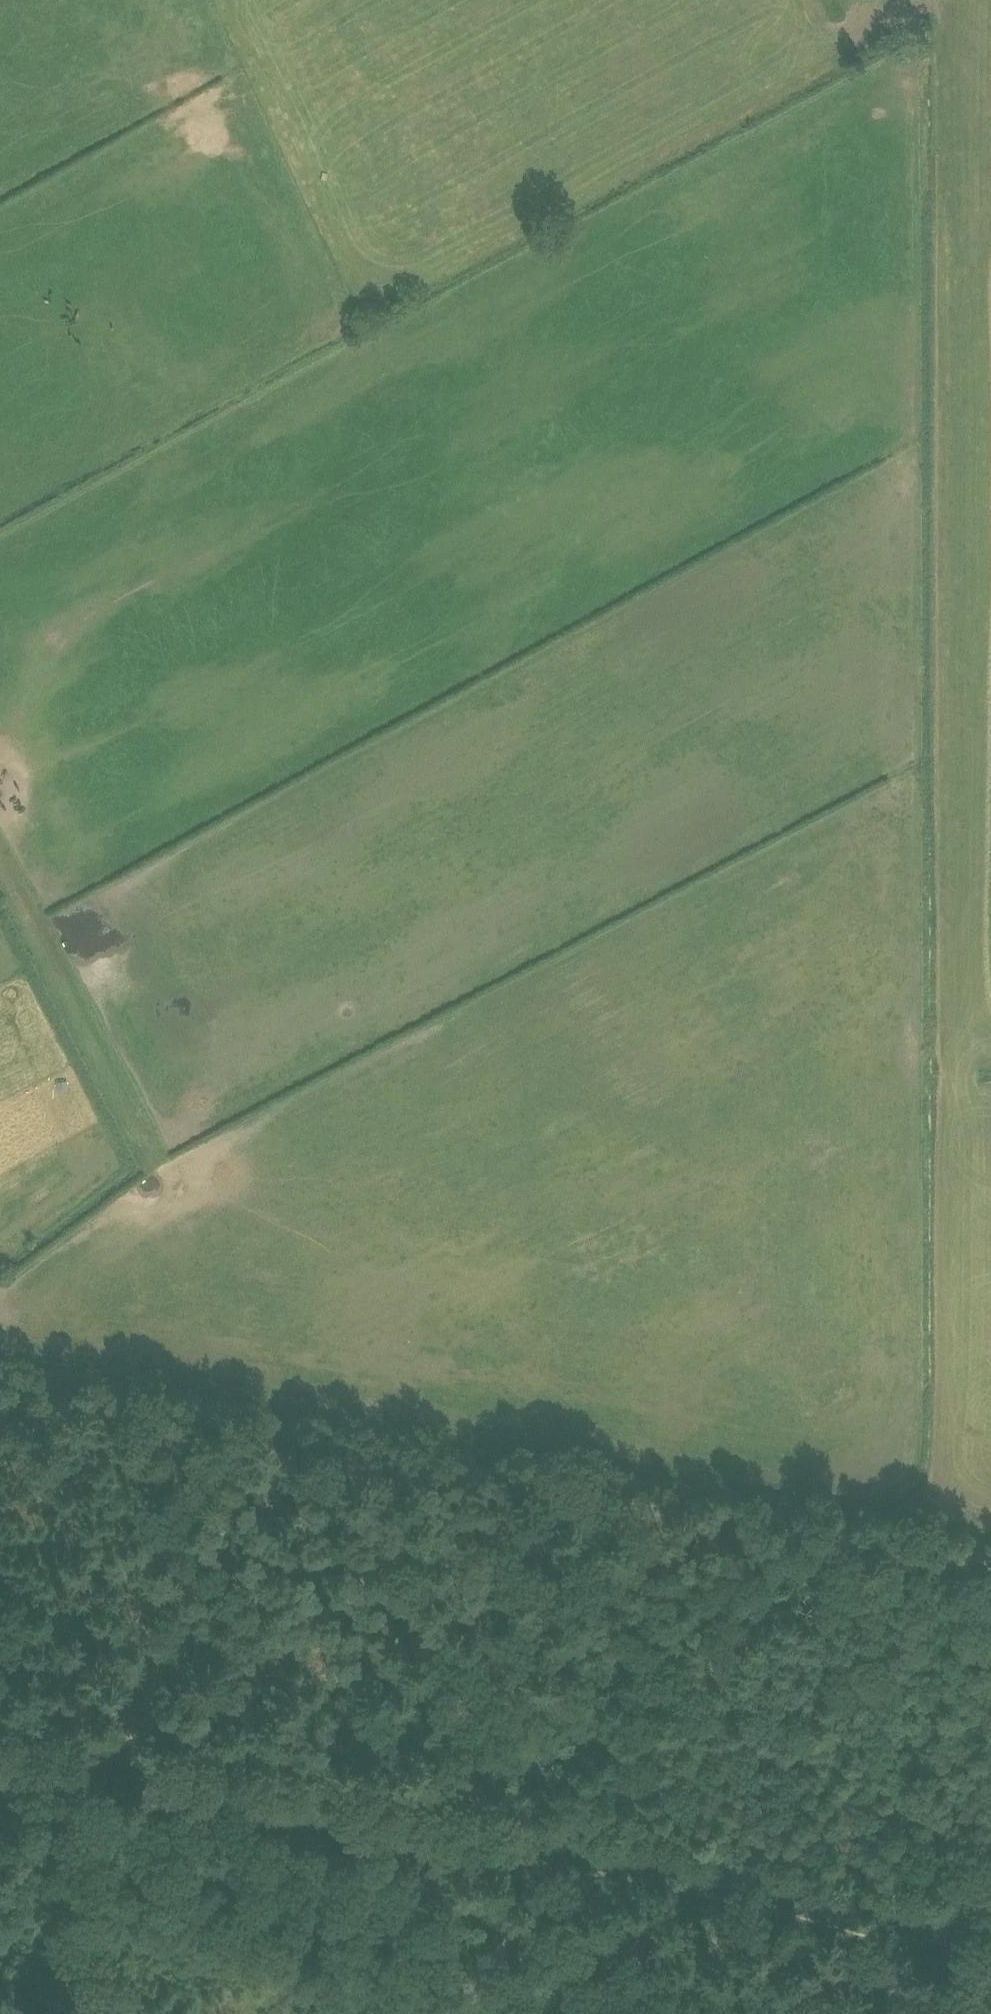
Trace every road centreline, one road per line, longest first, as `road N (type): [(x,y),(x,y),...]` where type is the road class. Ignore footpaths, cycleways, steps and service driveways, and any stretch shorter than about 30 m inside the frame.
road 1 (track): [(990,1918),(120,1762)]
road 2 (track): [(120,1762),(0,1740)]

